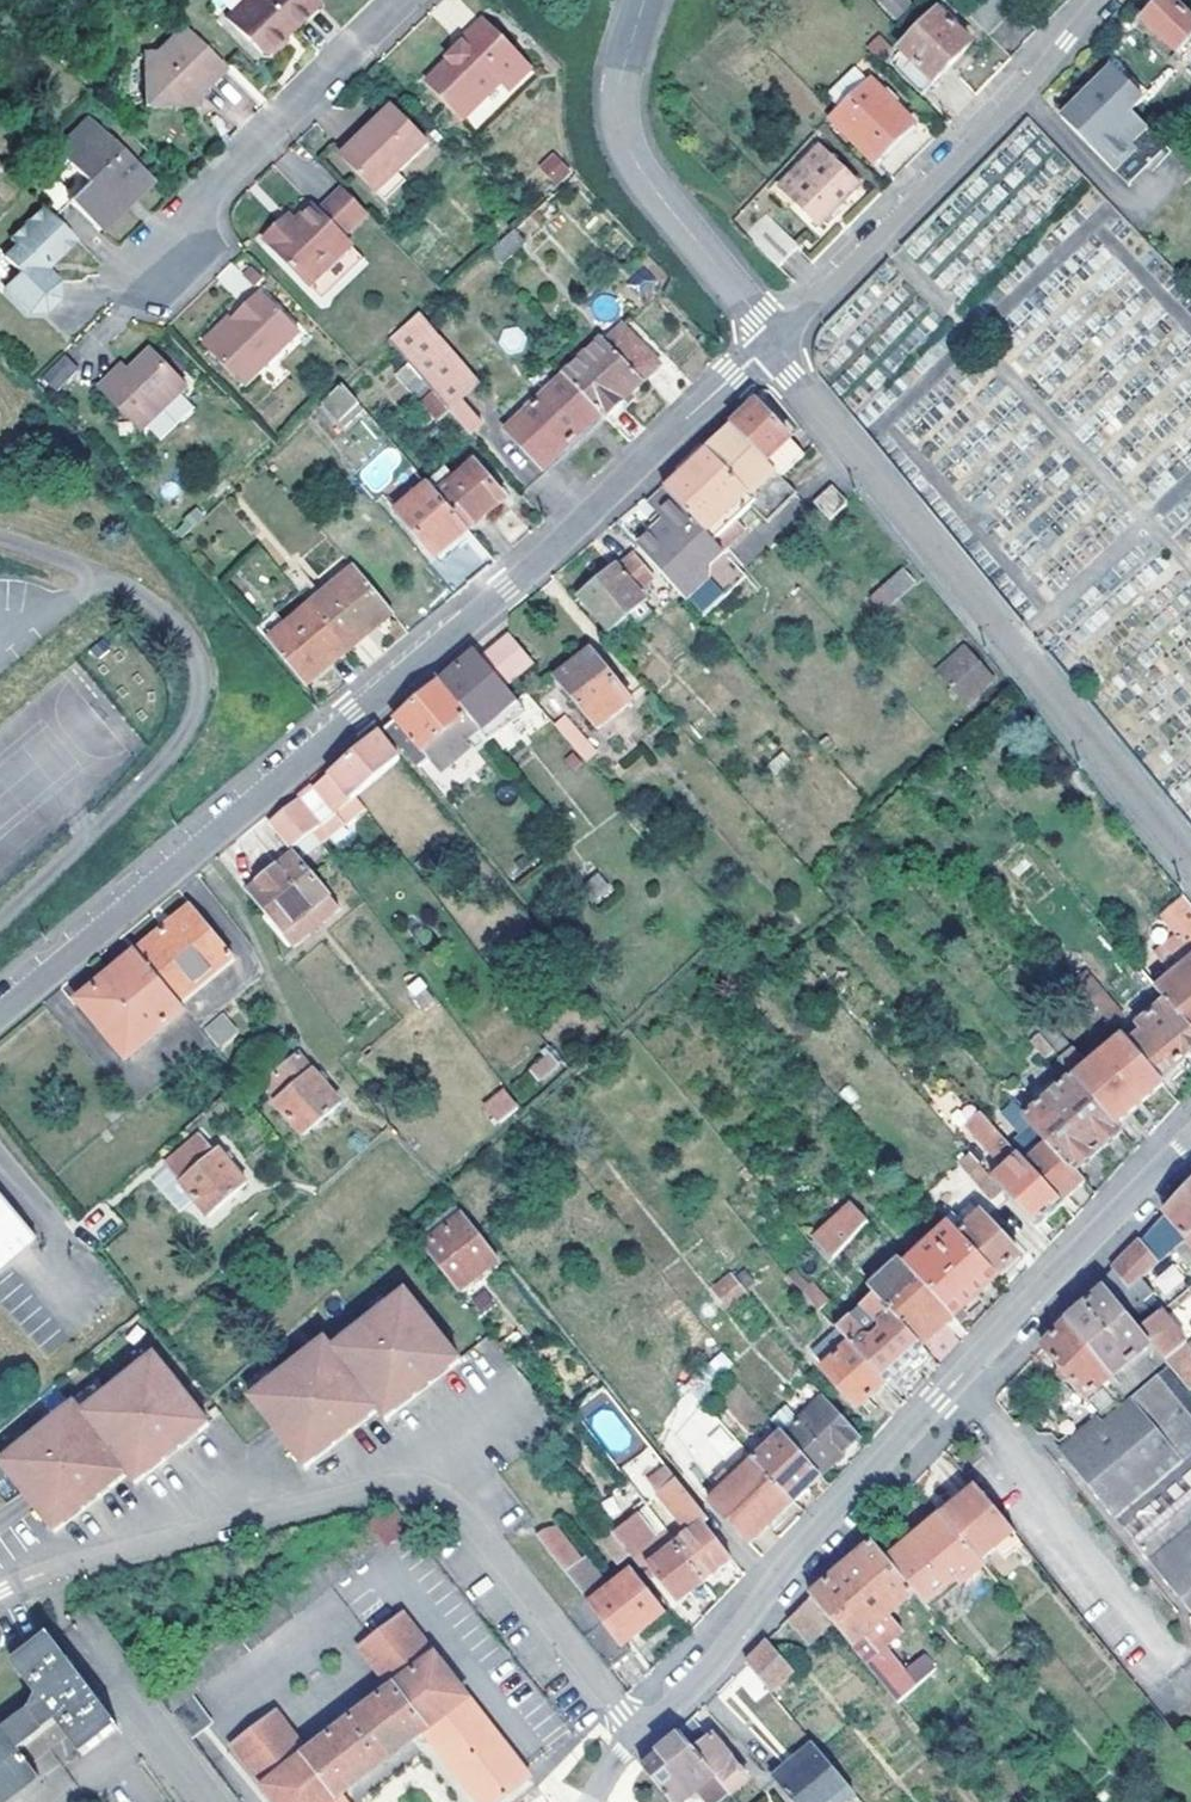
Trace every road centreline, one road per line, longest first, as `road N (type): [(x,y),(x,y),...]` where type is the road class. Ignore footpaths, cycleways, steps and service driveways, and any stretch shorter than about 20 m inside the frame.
road 1 (residential): [(0,1011),(504,591),(774,337)]
road 2 (tertiary): [(1190,1139),(1050,1277),(791,1561),(690,1690),(637,1734)]
road 3 (residential): [(637,1734),(456,1505),(426,1486),(398,1483),(37,1575),(0,1591)]
road 4 (residential): [(1190,857),(774,337)]
road 5 (residential): [(60,335),(411,0)]
road 6 (residential): [(774,337),(1113,0)]
road 7 (residential): [(774,337),(628,151),(619,121),(621,87),(649,0)]
road 8 (residential): [(77,1627),(207,1801)]

